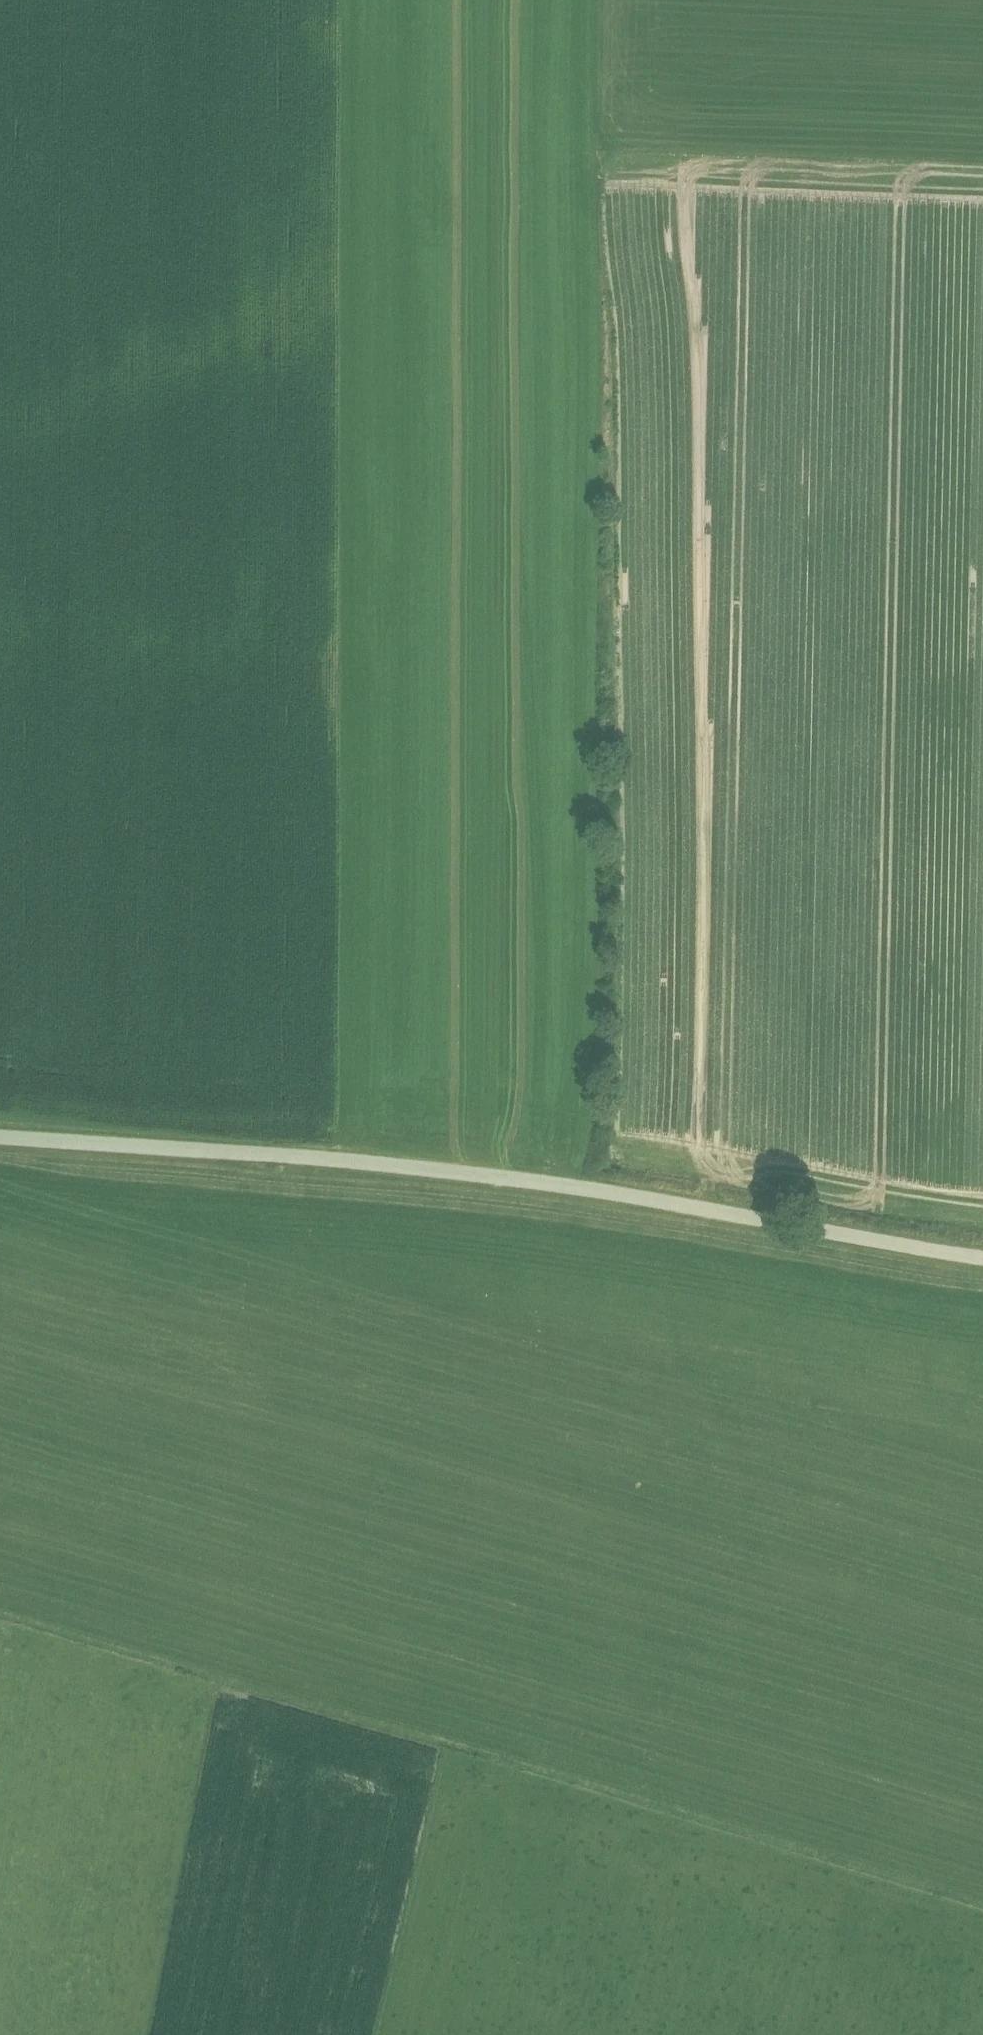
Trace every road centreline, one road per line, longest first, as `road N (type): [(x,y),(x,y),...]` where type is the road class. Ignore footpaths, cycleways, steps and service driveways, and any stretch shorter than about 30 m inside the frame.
road 1 (unclassified): [(982,1262),(559,1186),(0,1139)]

